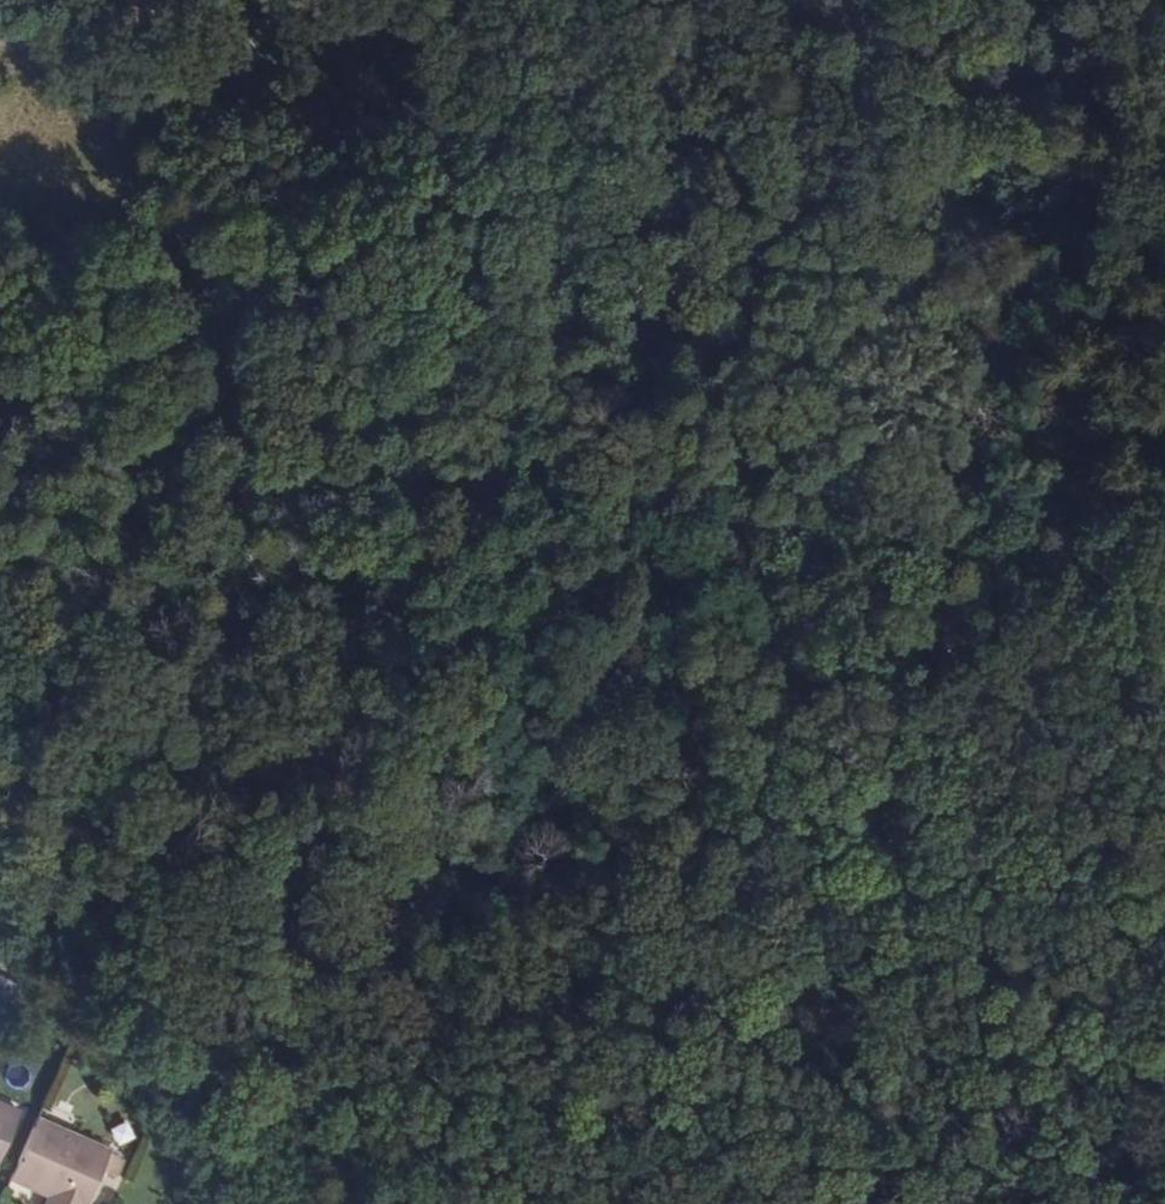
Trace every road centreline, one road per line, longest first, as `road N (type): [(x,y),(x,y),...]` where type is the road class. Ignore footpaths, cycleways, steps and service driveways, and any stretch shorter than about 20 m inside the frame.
road 1 (track): [(0,510),(199,493),(467,486),(893,548),(1164,598)]

